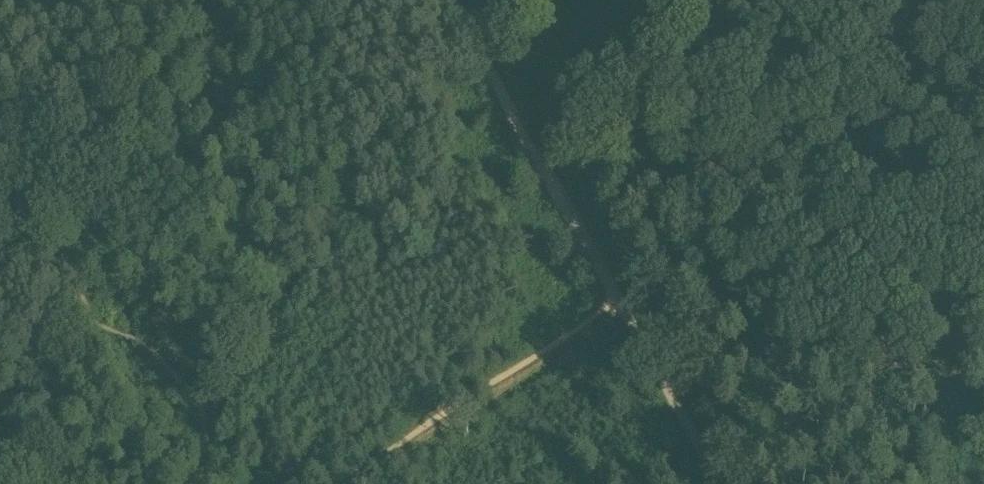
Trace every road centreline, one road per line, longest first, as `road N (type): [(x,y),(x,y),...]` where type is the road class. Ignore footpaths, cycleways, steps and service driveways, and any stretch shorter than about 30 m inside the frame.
road 1 (track): [(0,254),(80,282),(115,331),(146,345),(195,397),(241,424),(325,433),(383,457),(618,305)]

